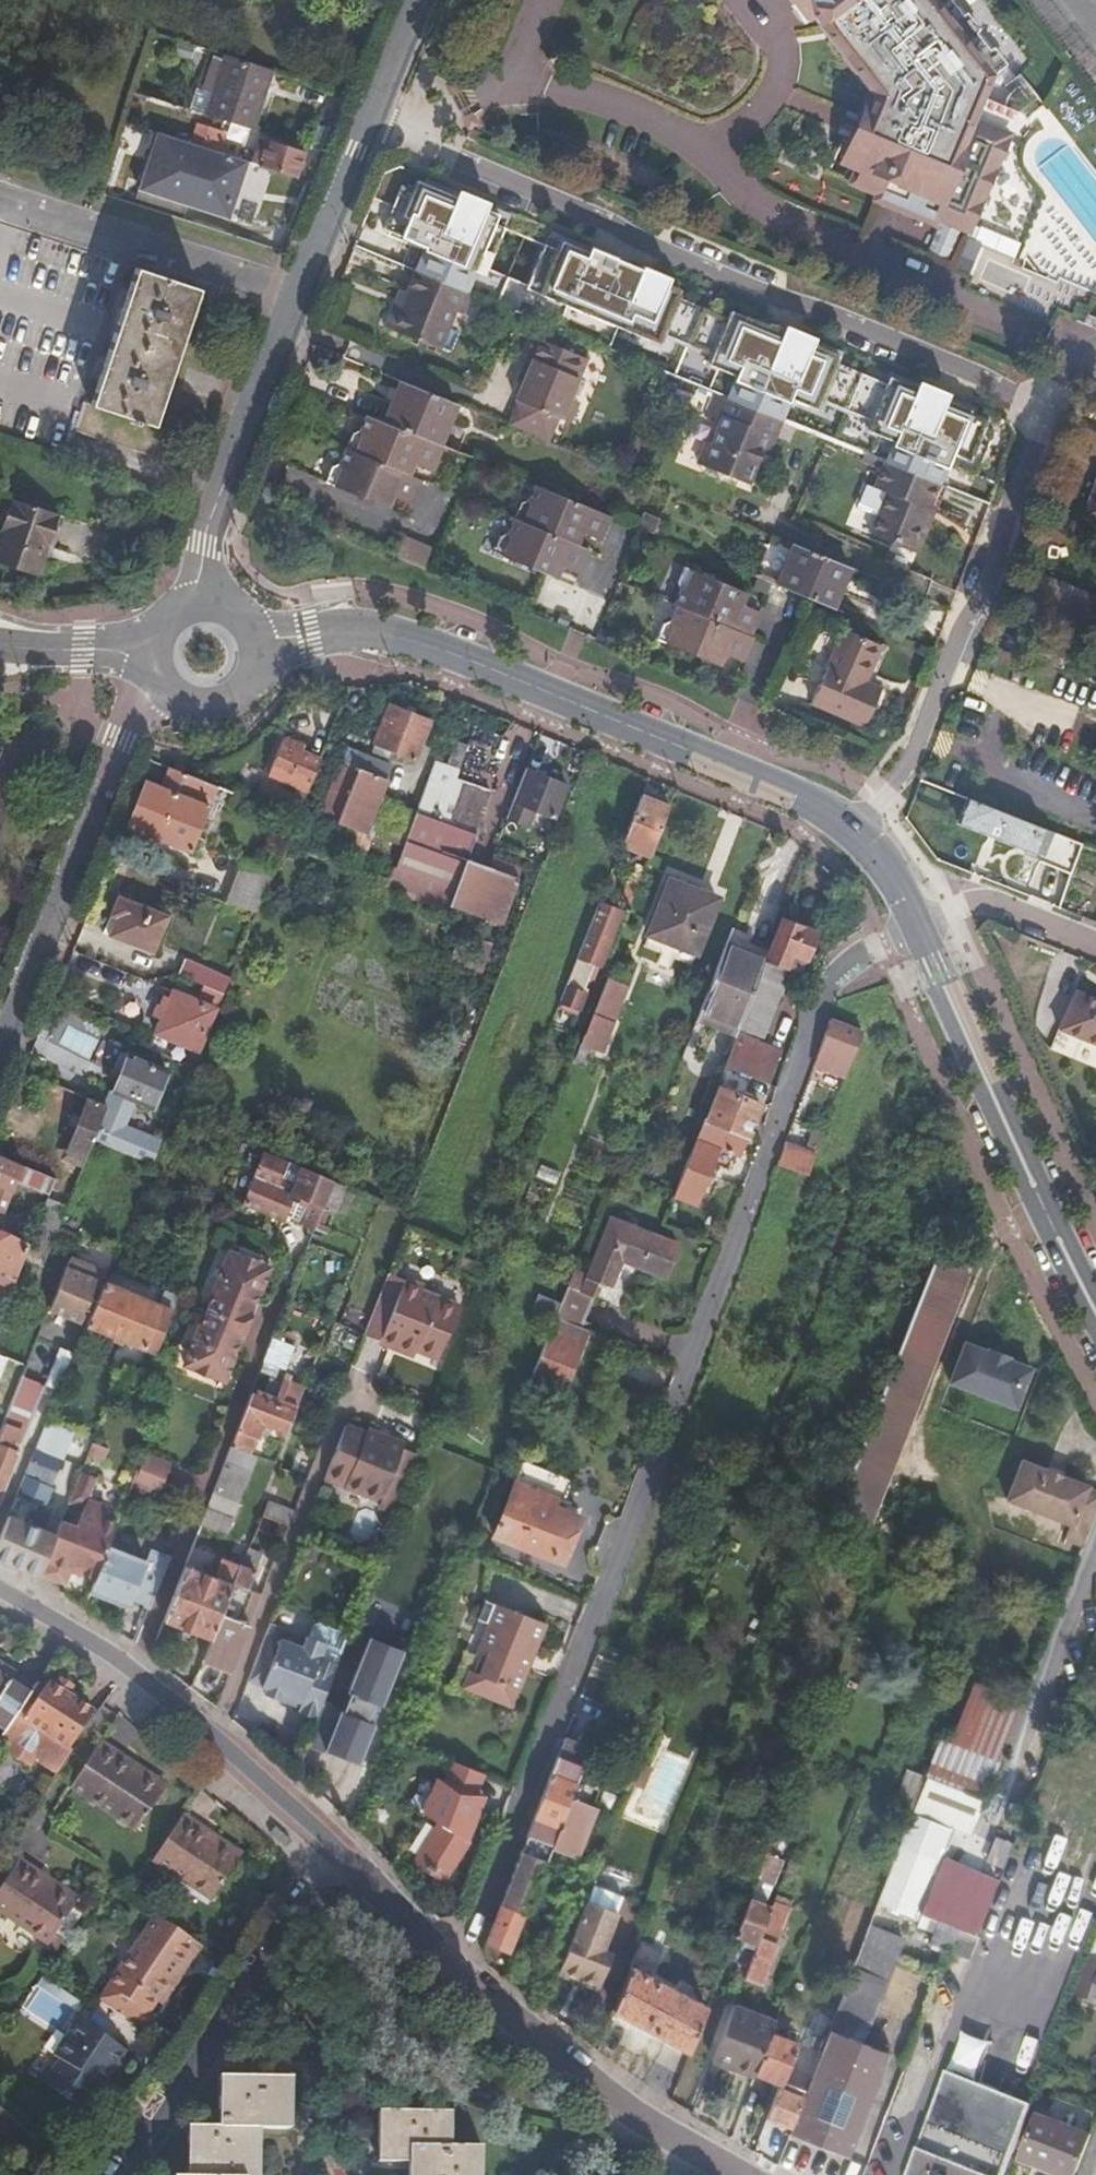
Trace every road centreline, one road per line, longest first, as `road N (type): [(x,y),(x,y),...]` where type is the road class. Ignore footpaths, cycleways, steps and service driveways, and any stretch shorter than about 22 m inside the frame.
road 1 (residential): [(370,120),(606,220),(639,243),(1035,403),(1040,447),(987,592),(958,634),(903,772),(855,830)]
road 2 (residential): [(917,923),(826,980),(454,1978)]
road 3 (secondary): [(855,830),(802,797),(450,652),(361,628),(310,634)]
road 4 (residential): [(191,603),(204,545),(296,294),(370,120)]
road 5 (tertiary): [(136,1673),(336,1849),(454,1978)]
road 6 (residential): [(136,1673),(292,1263)]
road 7 (secondary): [(1095,1309),(917,923)]
road 8 (tertiary): [(0,1028),(129,703),(155,676)]
road 9 (tertiary): [(454,1978),(623,2109),(740,2174)]
road 10 (residential): [(1095,944),(989,901),(917,923)]
road 11 (tertiary): [(0,1589),(136,1673)]
road 12 (secondary): [(155,676),(182,702),(220,703),(249,677),(252,640)]
road 13 (secondary): [(150,650),(0,644)]
road 14 (residential): [(370,120),(420,0)]

